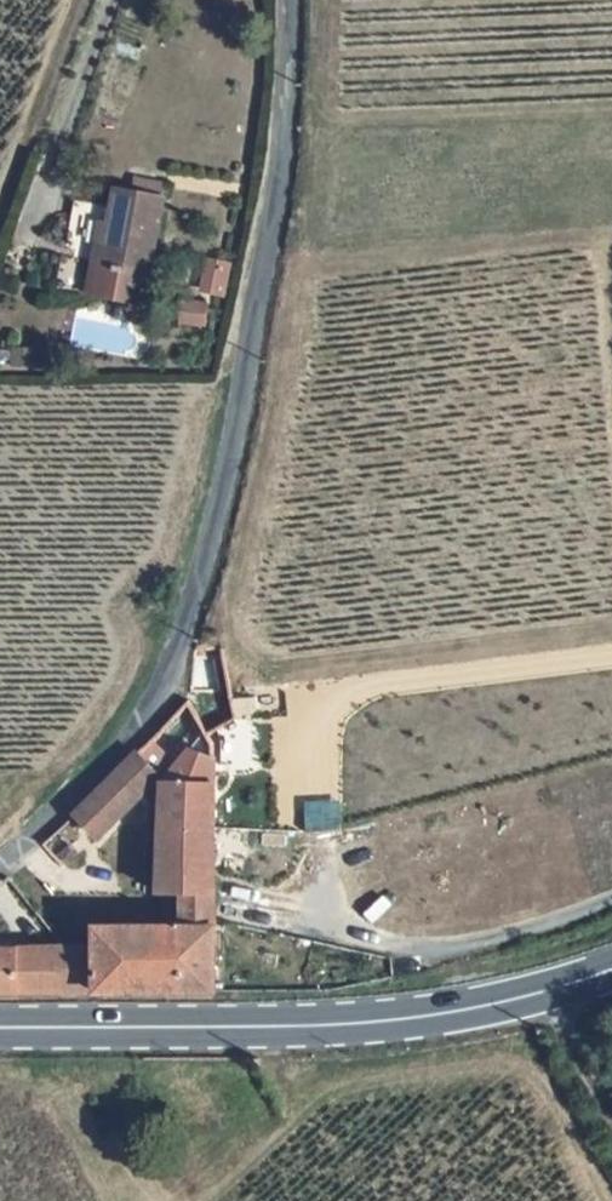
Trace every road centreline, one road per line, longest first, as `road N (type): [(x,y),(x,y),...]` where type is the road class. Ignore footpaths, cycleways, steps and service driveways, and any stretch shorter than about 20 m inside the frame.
road 1 (unclassified): [(291,0),(290,91),(243,378),(192,608),(152,705),(91,779),(0,855)]
road 2 (primary): [(611,969),(509,1002),(375,1022),(0,1025)]

